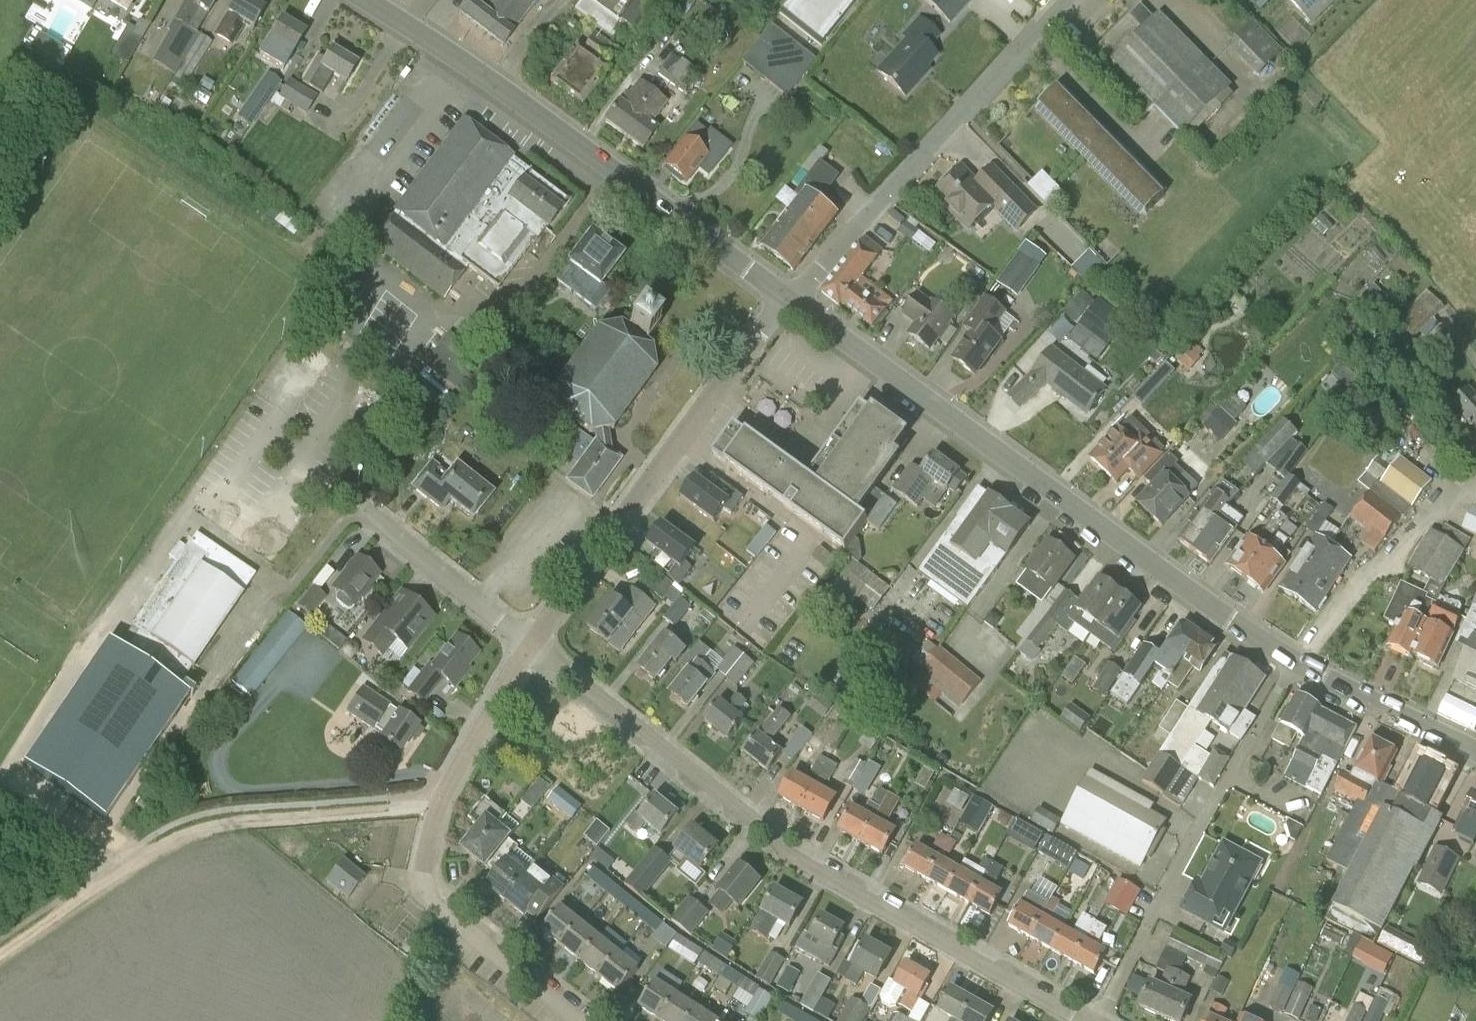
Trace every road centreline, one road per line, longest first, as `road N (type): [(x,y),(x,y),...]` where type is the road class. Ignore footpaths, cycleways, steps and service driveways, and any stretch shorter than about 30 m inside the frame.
road 1 (residential): [(1084,1020),(792,858),(533,647)]
road 2 (secondary): [(1297,659),(787,298)]
road 3 (secondary): [(787,298),(370,0)]
road 4 (residential): [(592,1020),(427,900),(437,808),(533,647)]
road 5 (track): [(437,808),(192,829),(0,954)]
road 6 (residential): [(533,647),(361,507),(198,696)]
road 7 (residential): [(533,647),(787,298)]
road 8 (residential): [(1297,659),(1099,1020)]
road 9 (unclassified): [(787,298),(1067,0)]
road 10 (secondary): [(1475,749),(1297,659)]

